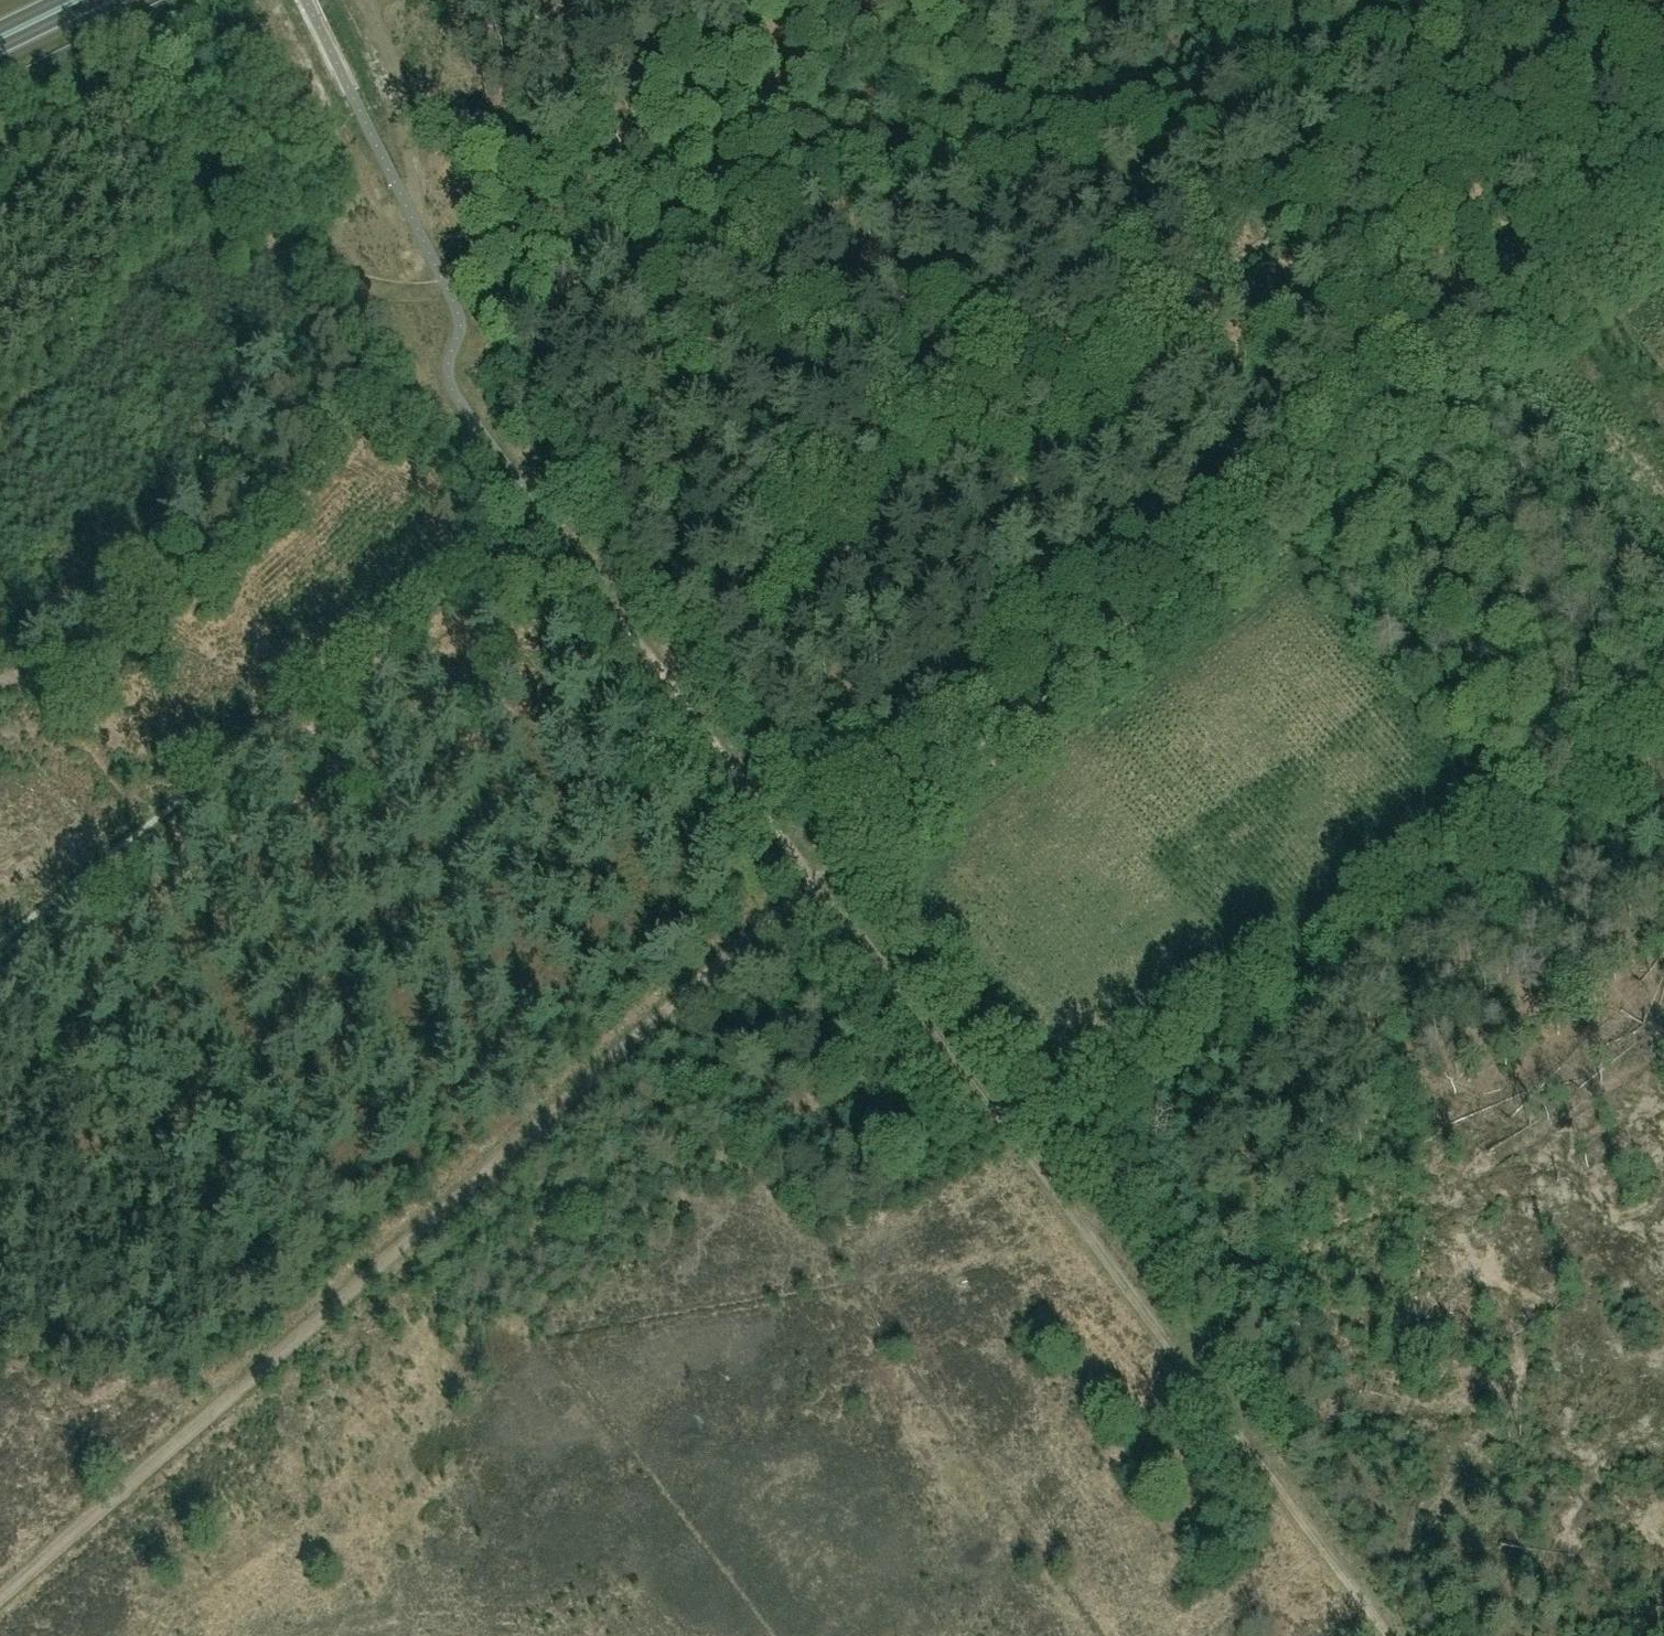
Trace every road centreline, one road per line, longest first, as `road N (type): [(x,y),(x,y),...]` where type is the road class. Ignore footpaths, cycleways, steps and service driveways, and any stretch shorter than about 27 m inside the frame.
road 1 (track): [(0,1594),(69,1544),(812,882),(1663,216)]
road 2 (track): [(812,882),(1389,1635)]

